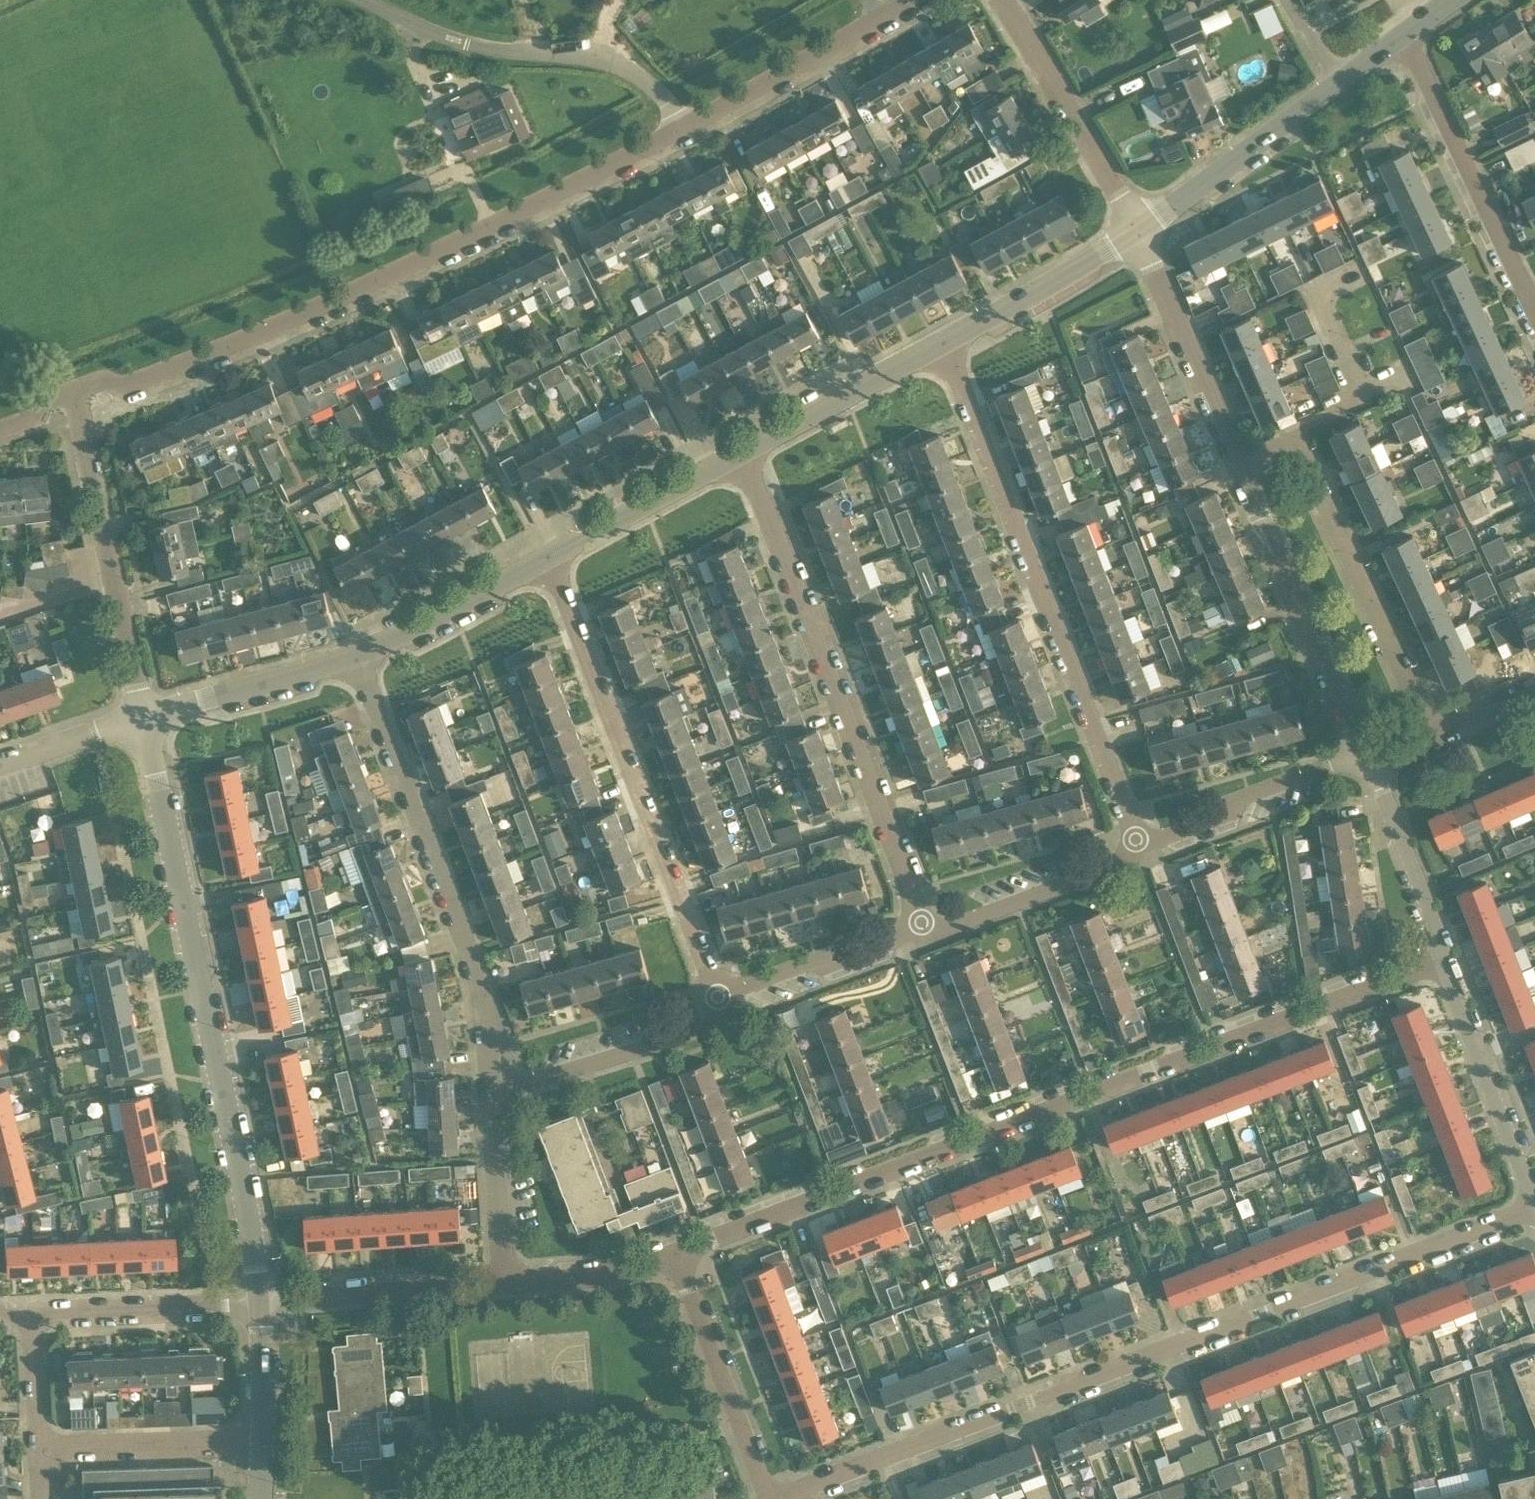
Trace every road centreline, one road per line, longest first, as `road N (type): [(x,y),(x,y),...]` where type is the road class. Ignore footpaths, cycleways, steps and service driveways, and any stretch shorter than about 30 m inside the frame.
road 1 (residential): [(675,1255),(1448,960)]
road 2 (residential): [(771,1498),(1534,1211)]
road 3 (residential): [(77,390),(103,380),(126,389),(314,312),(680,131)]
road 4 (residential): [(258,1305),(243,1190),(144,721)]
road 5 (residential): [(1138,847),(943,342)]
road 6 (residential): [(923,926),(740,453)]
road 7 (residential): [(545,562),(720,993)]
road 8 (residential): [(493,1092),(477,977),(357,660)]
road 9 (residential): [(1432,732),(1305,449),(1292,439),(1238,464)]
road 10 (residential): [(144,721),(77,390)]
road 11 (residential): [(1366,756),(1238,464)]
road 12 (residential): [(1534,306),(1401,36)]
road 13 (residential): [(1136,229),(1005,0)]
road 14 (residential): [(680,131),(907,0)]
road 15 (residential): [(766,1498),(675,1255)]
road 16 (residential): [(1238,464),(1136,229)]
road 17 (residential): [(493,1092),(683,1033),(720,993)]
road 18 (residential): [(1136,229),(1338,83)]
road 19 (residential): [(1138,847),(1245,797),(1366,756)]
road 20 (residential): [(1534,1190),(1448,960)]
road 21 (residential): [(258,1305),(502,1283)]
road 22 (residential): [(680,131),(666,105),(630,73),(468,46)]
road 23 (residential): [(923,926),(951,925),(1122,861),(1138,847)]
road 24 (residential): [(740,453),(943,342)]
road 25 (residential): [(258,1305),(30,1318)]
road 26 (residential): [(943,342),(1136,229)]
road 27 (residential): [(545,562),(740,453)]
road 28 (residential): [(144,721),(357,660)]
road 29 (residential): [(260,1441),(40,1450)]
road 30 (residential): [(1448,960),(1366,756)]
road 31 (residential): [(720,993),(923,926)]
road 32 (residential): [(357,660),(545,562)]
road 33 (residential): [(651,1498),(648,1484),(633,1472),(475,1492)]
road 34 (residential): [(502,1283),(493,1092)]
road 35 (residential): [(502,1283),(596,1276),(675,1255)]
road 36 (residential): [(0,768),(144,721)]
road 37 (residential): [(260,1441),(258,1305)]
road 38 (residential): [(40,1450),(30,1318)]

